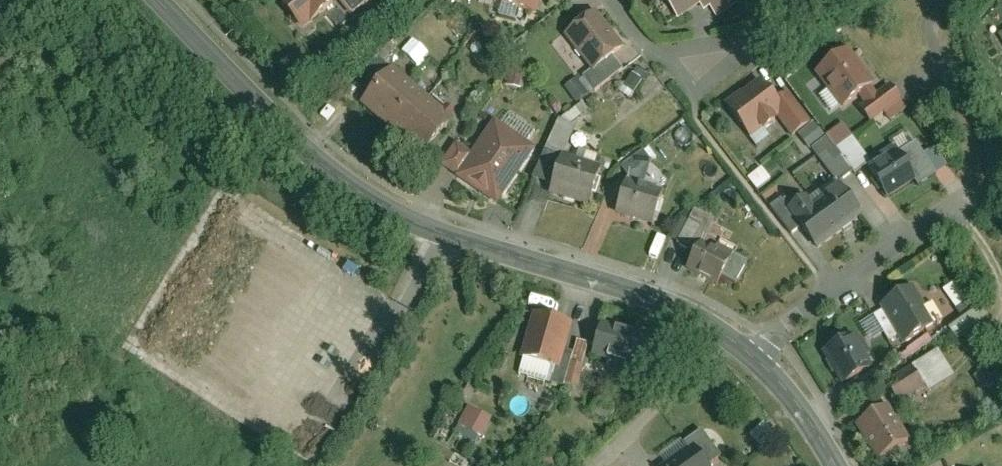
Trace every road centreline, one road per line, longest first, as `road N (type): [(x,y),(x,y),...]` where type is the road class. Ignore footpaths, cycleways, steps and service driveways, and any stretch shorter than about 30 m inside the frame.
road 1 (tertiary): [(164,0),(281,120),(376,197),(481,243),(688,314),(750,350)]
road 2 (residential): [(993,183),(750,350)]
road 3 (residential): [(617,6),(690,88),(802,0)]
road 4 (tertiary): [(750,350),(788,391),(834,465)]

